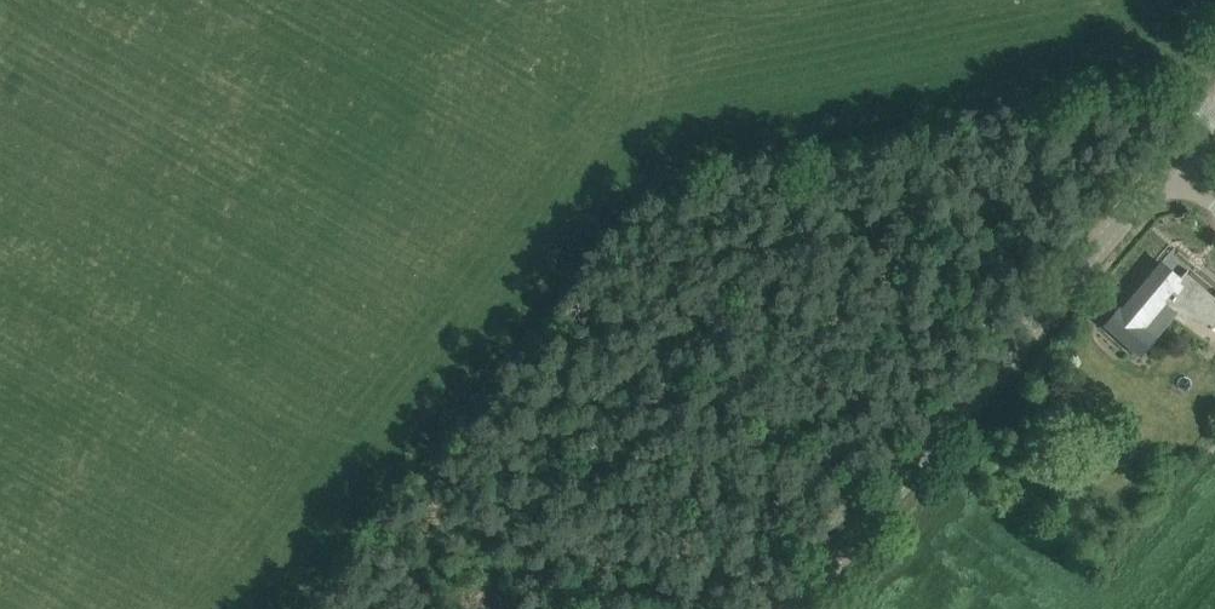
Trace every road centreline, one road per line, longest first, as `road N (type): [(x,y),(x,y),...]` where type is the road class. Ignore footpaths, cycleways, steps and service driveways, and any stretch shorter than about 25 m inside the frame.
road 1 (tertiary): [(795,608),(1167,157)]

